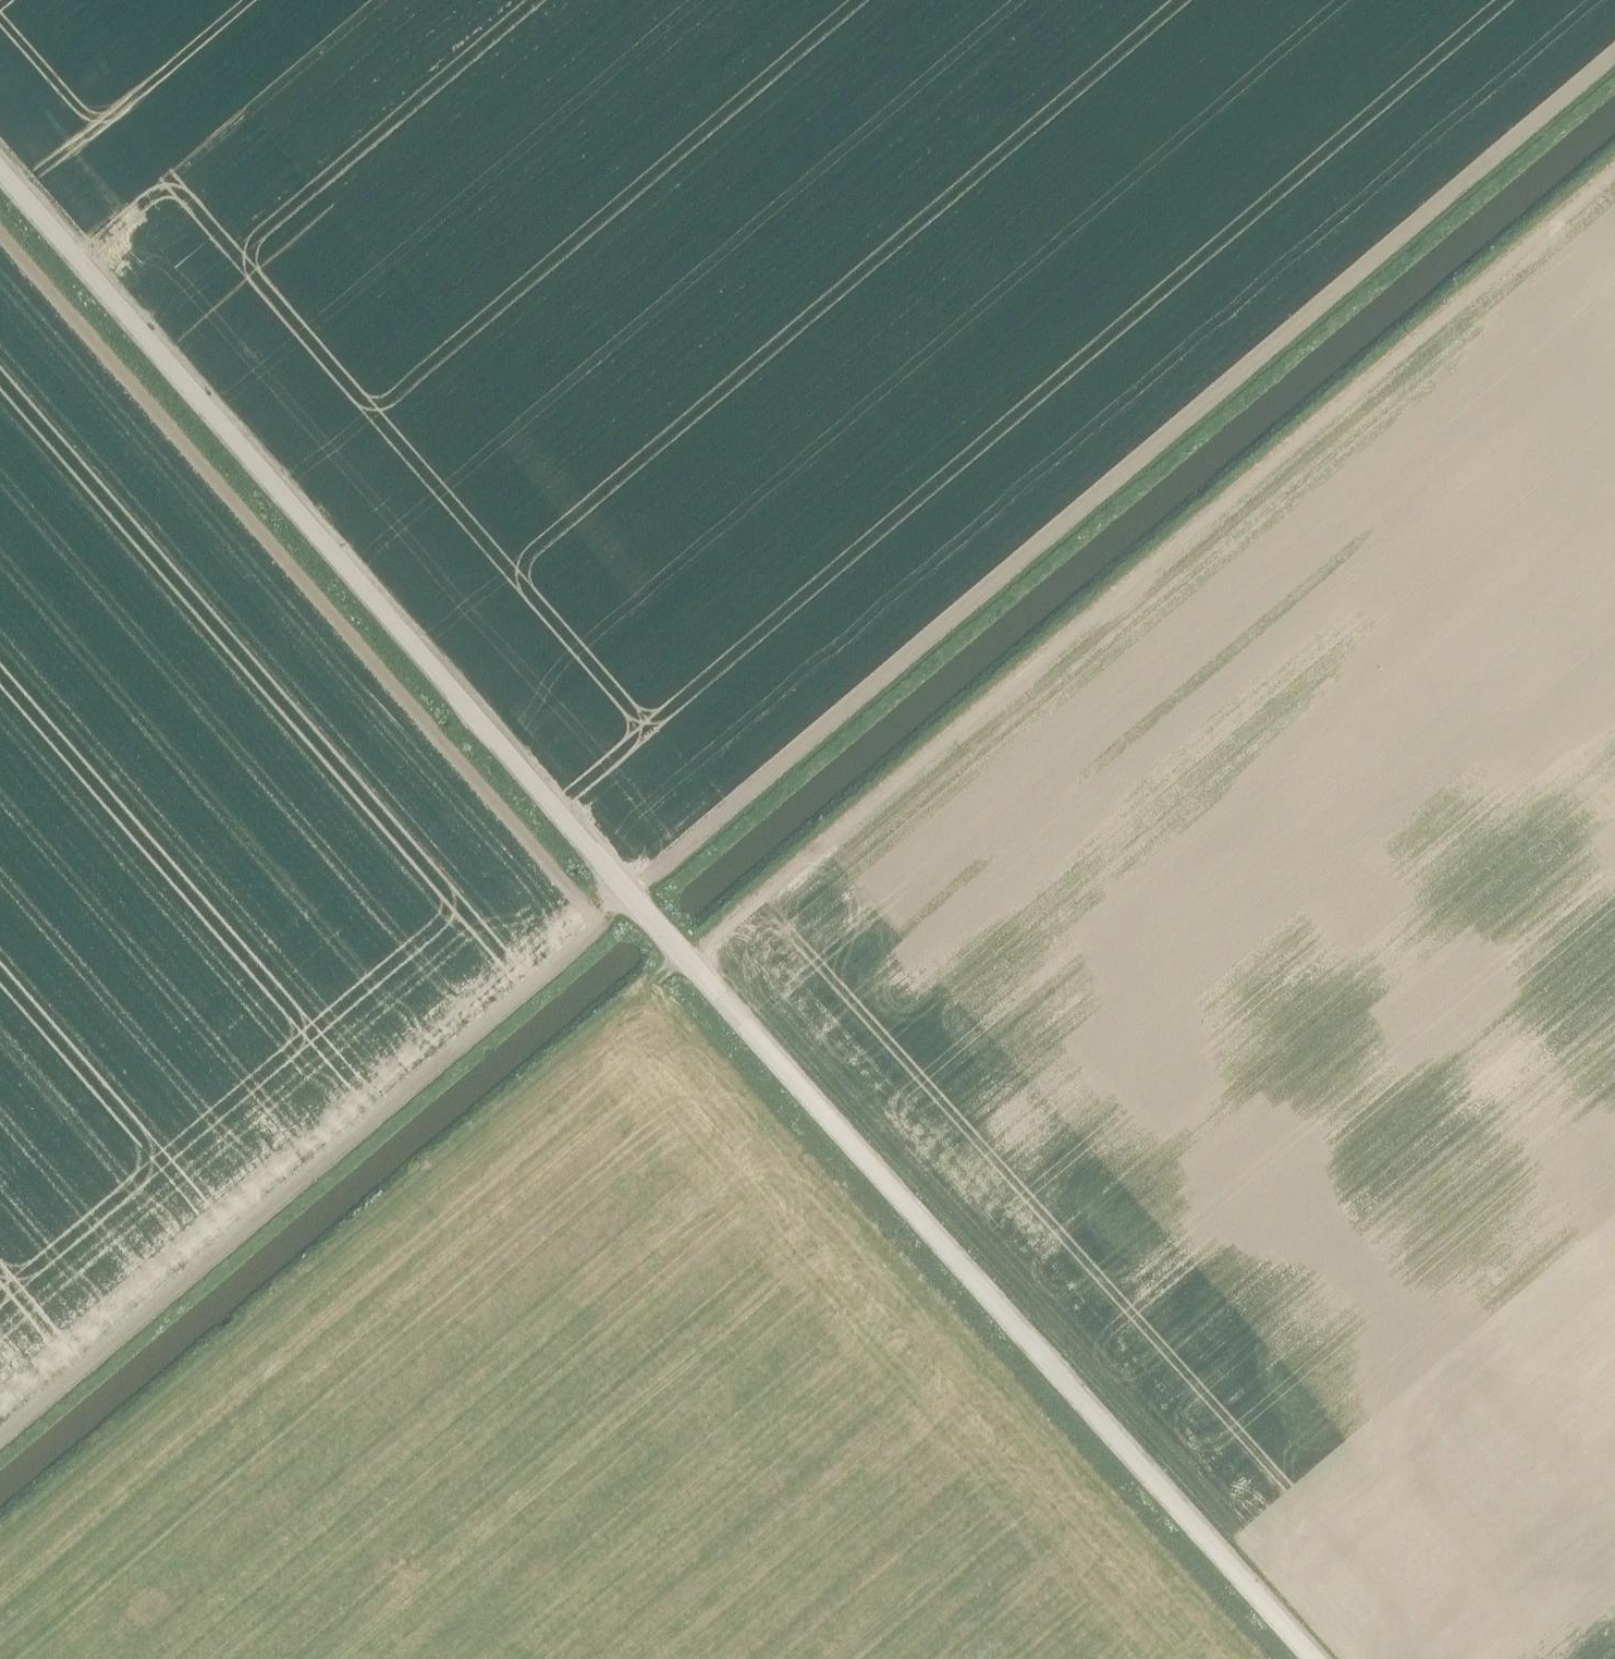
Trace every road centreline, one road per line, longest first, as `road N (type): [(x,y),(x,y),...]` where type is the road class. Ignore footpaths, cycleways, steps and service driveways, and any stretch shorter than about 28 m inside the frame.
road 1 (tertiary): [(1313,1658),(0,174)]

